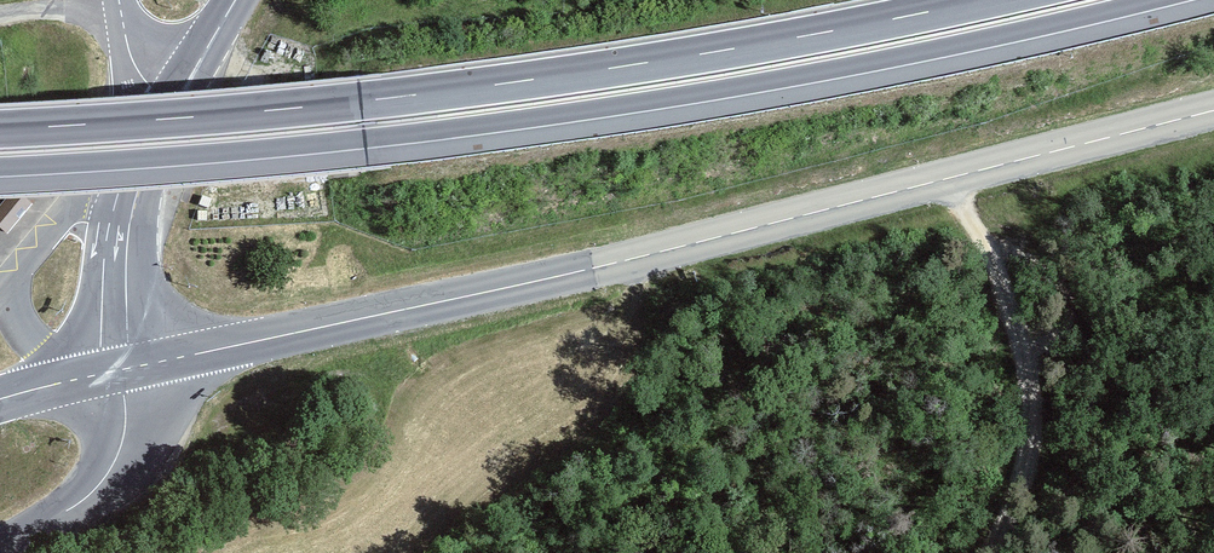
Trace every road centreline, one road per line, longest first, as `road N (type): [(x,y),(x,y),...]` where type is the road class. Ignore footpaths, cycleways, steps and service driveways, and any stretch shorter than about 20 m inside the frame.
road 1 (trunk): [(0,167),(289,148),(520,120),(823,71),(1153,0)]
road 2 (secondary): [(1213,110),(619,262),(122,370)]
road 3 (trunk): [(983,0),(515,82),(0,129)]
road 4 (track): [(947,179),(1003,288),(1030,390),(1032,434),(992,552)]
road 5 (tertiary): [(122,370),(118,278),(127,193),(170,112)]
road 6 (tertiary): [(0,548),(72,508),(104,478),(124,434),(122,370)]
road 7 (tertiary): [(170,112),(236,0)]
road 8 (unclassified): [(170,112),(133,63),(119,0)]
road 9 (secondary): [(122,370),(0,399)]

